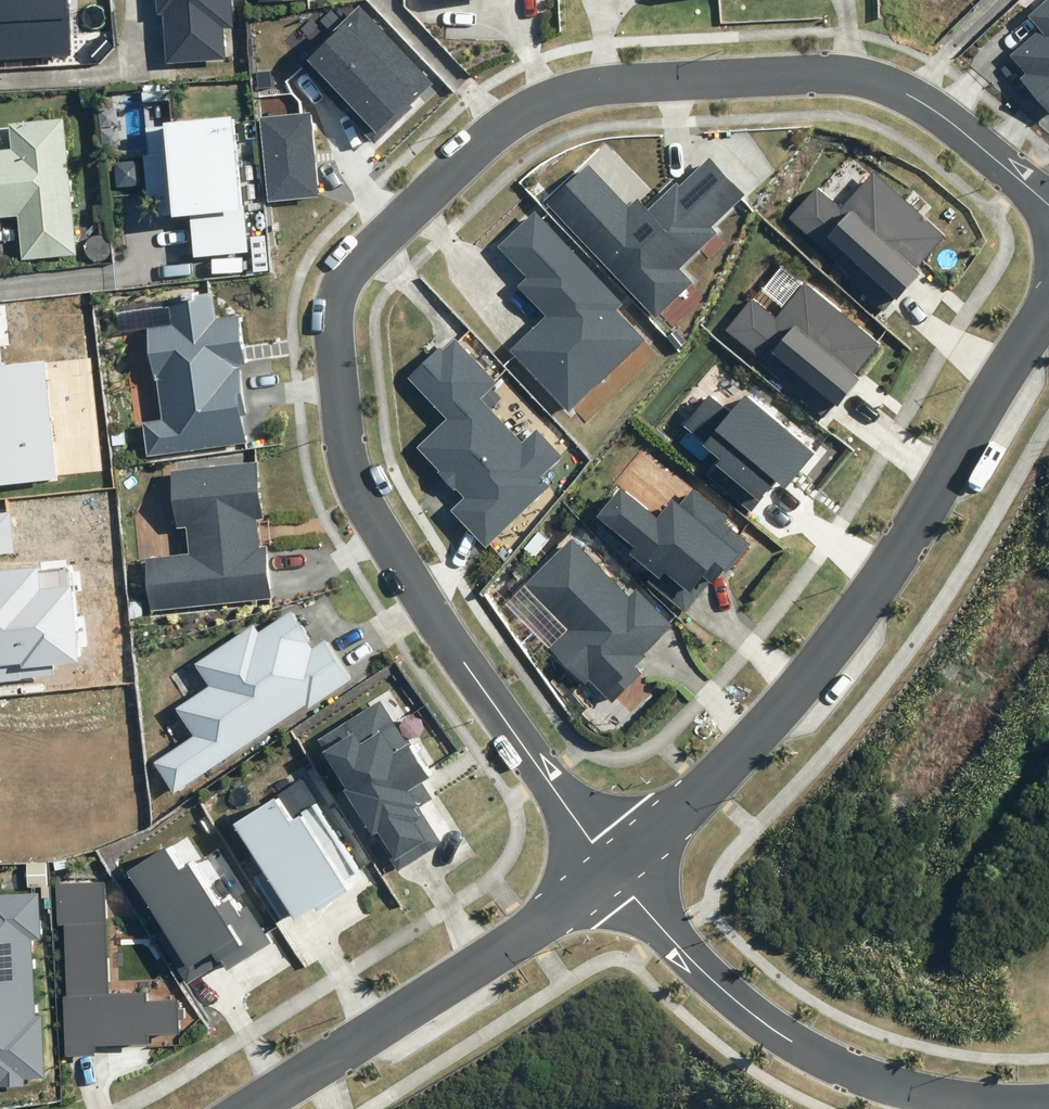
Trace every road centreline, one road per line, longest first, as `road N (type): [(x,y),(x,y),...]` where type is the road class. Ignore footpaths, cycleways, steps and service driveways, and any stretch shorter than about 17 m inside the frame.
road 1 (residential): [(612,865),(464,663),(365,496),(339,359),(339,317),(351,278),(504,132),(543,106),(617,81),(835,72),(881,80),(938,111),(1048,206)]
road 2 (residential): [(612,865),(794,699),(880,589),(1048,321)]
road 3 (residential): [(612,865),(714,984),(805,1052),(907,1096),(992,1107),(1048,1104)]
road 4 (residential): [(240,1108),(612,865)]

